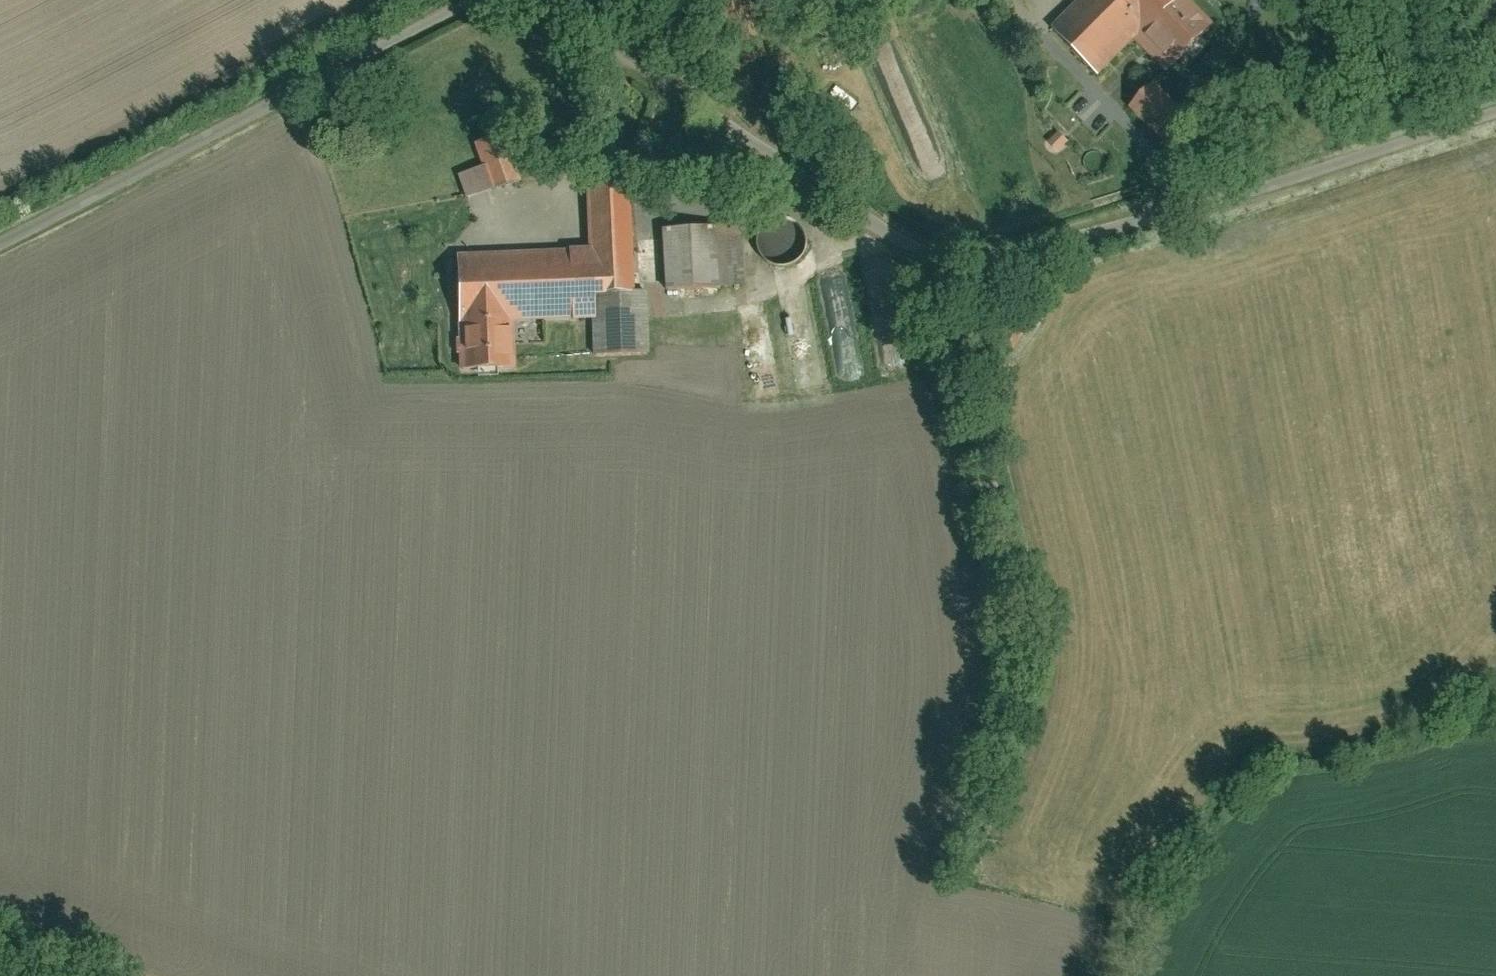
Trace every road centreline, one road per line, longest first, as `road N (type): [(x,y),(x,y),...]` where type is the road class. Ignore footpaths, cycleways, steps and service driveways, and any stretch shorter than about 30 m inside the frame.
road 1 (unclassified): [(525,0),(632,81),(863,230),(909,249),(966,247),(1257,174),(1495,93)]
road 2 (unclassified): [(0,216),(463,0)]

